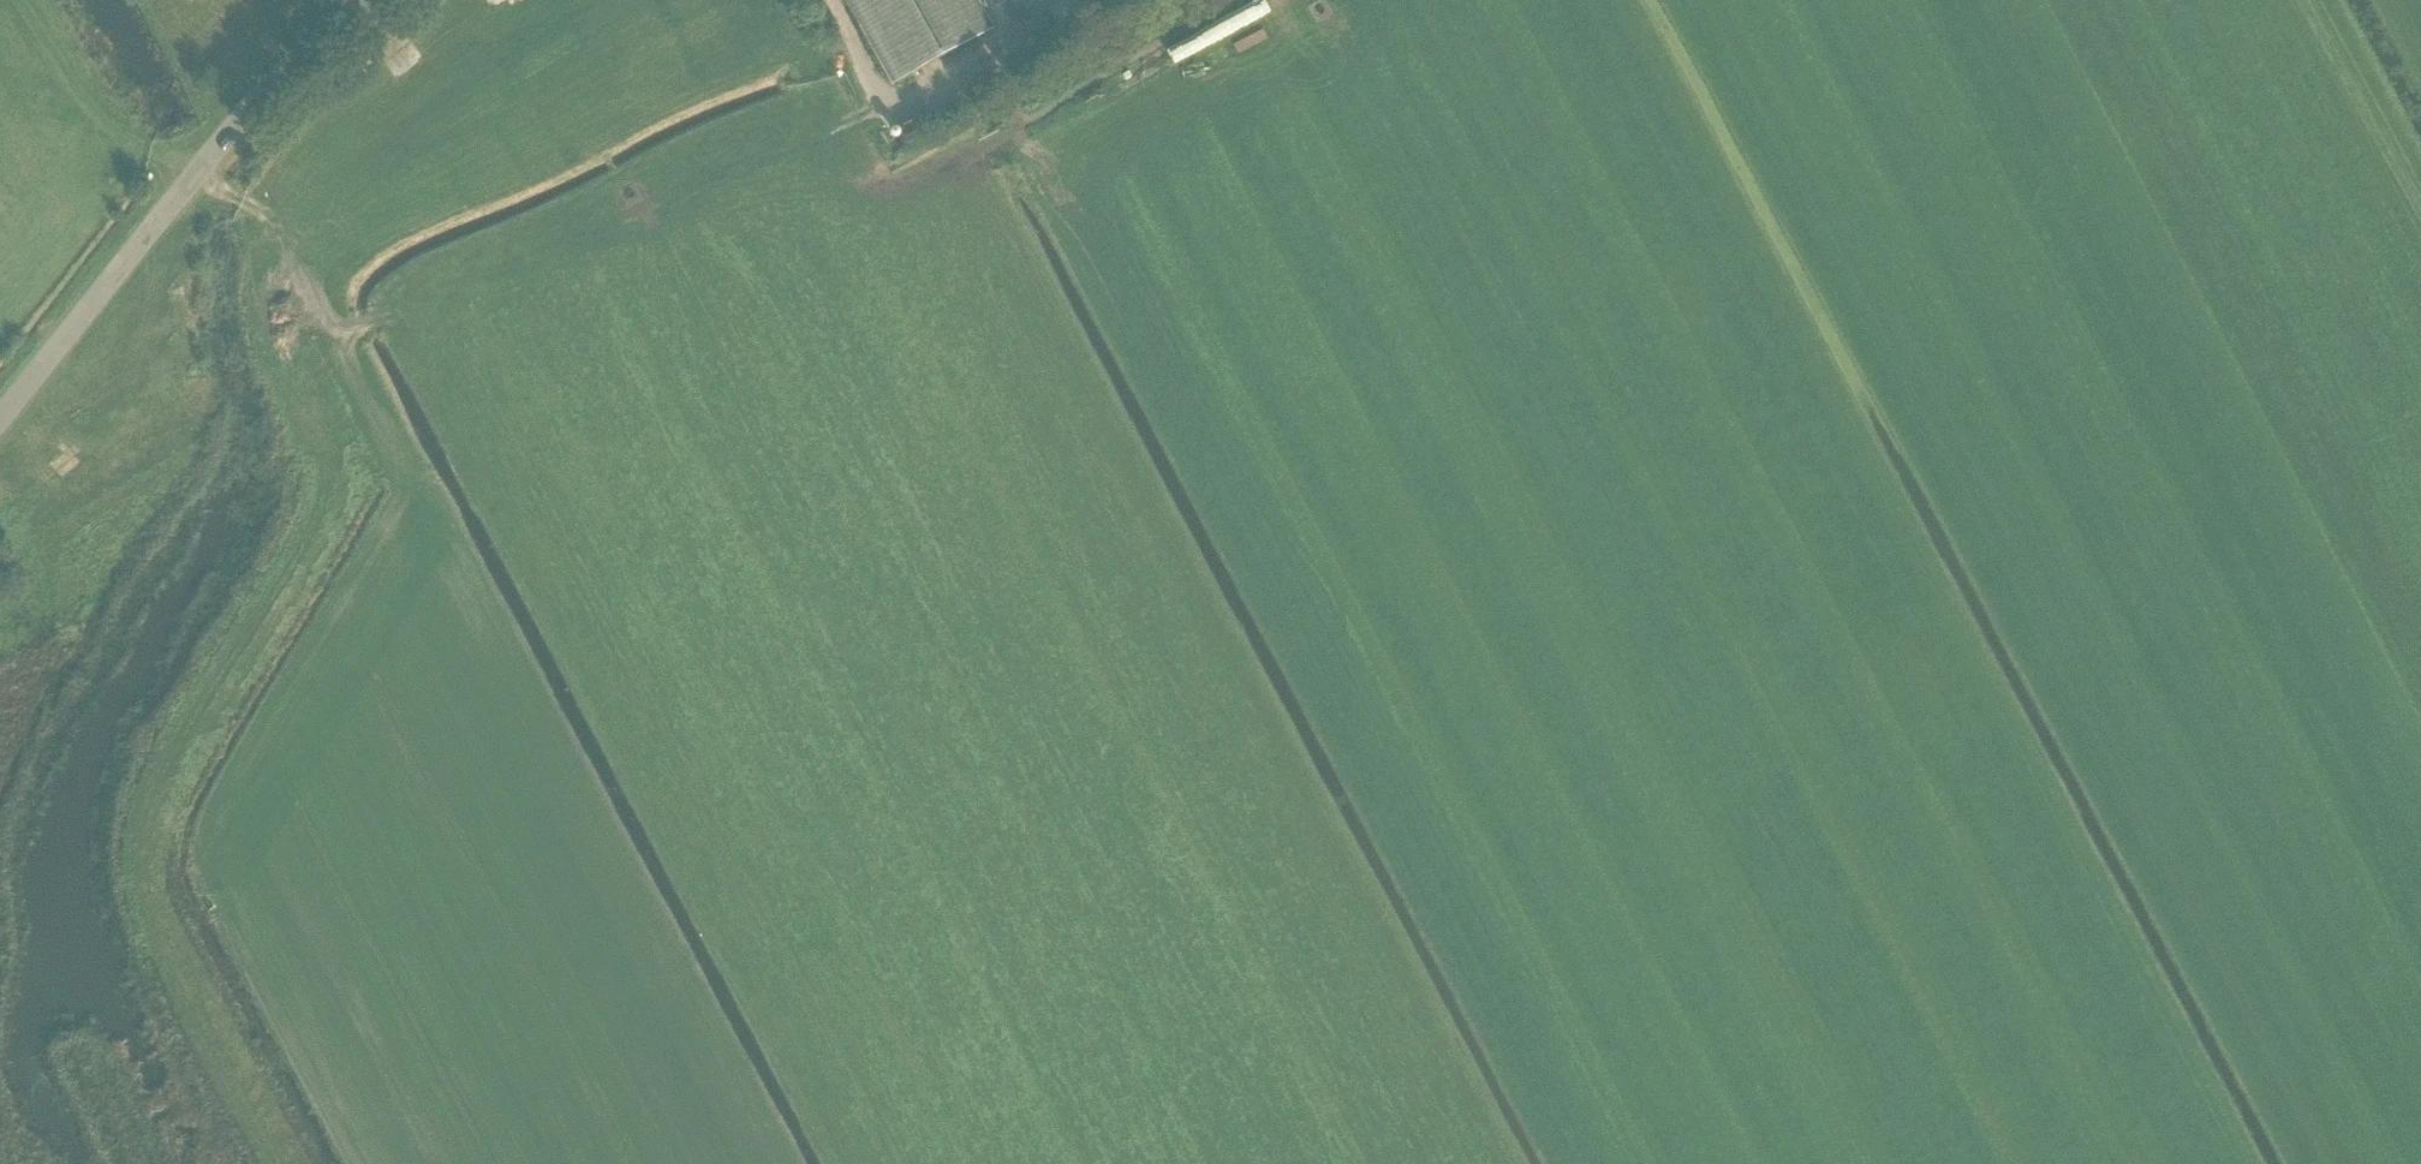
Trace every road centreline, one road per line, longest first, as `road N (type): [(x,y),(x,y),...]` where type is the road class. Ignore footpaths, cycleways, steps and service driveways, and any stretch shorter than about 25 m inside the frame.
road 1 (tertiary): [(0,426),(230,139),(375,0)]

